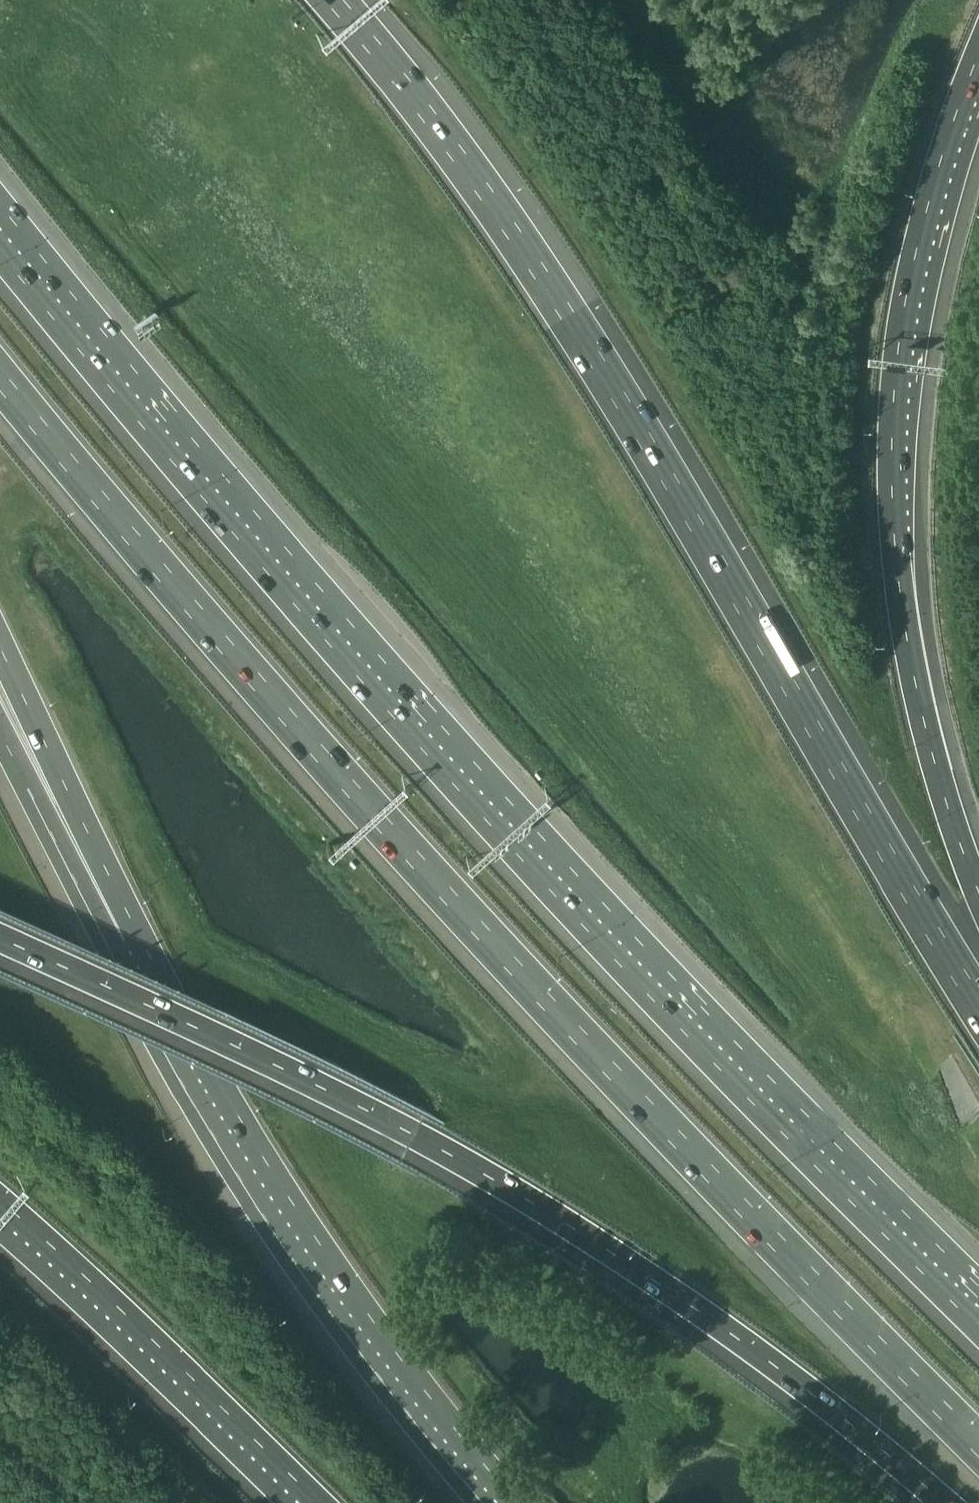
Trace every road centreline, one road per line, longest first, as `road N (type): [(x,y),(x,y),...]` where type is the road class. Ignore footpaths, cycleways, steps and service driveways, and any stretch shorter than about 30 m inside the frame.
road 1 (motorway): [(978,1306),(574,894),(386,686),(0,229)]
road 2 (motorway): [(0,379),(233,660),(812,1280),(978,1445)]
road 3 (motorway): [(978,1007),(591,357),(427,114),(335,0)]
road 4 (motorway): [(0,935),(286,1068),(578,1232),(718,1323),(943,1502)]
road 5 (motorway): [(978,892),(946,802),(906,644),(893,472),(902,307),(936,173),(978,56)]
road 6 (motorway): [(125,943),(298,1241),(498,1502)]
road 7 (motorway): [(0,1201),(321,1502)]
road 8 (motorway): [(0,650),(125,943)]
road 9 (motorway): [(0,730),(125,943)]

